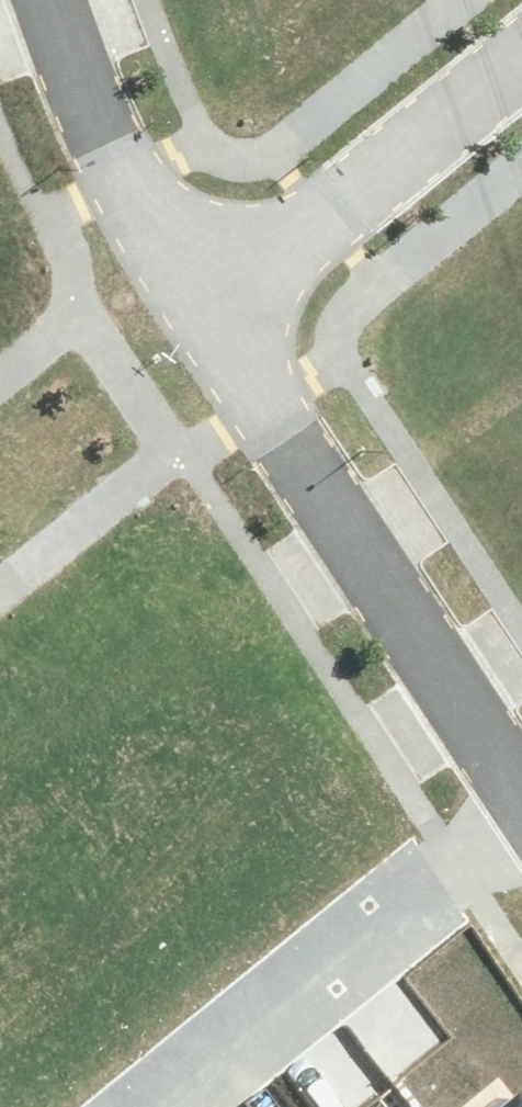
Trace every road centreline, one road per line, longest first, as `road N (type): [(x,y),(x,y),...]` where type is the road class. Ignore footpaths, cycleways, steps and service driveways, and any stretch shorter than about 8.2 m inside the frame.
road 1 (residential): [(192,289),(521,810)]
road 2 (residential): [(162,1106),(521,810)]
road 3 (residential): [(521,41),(192,289)]
road 4 (residential): [(50,0),(121,172),(192,289)]

